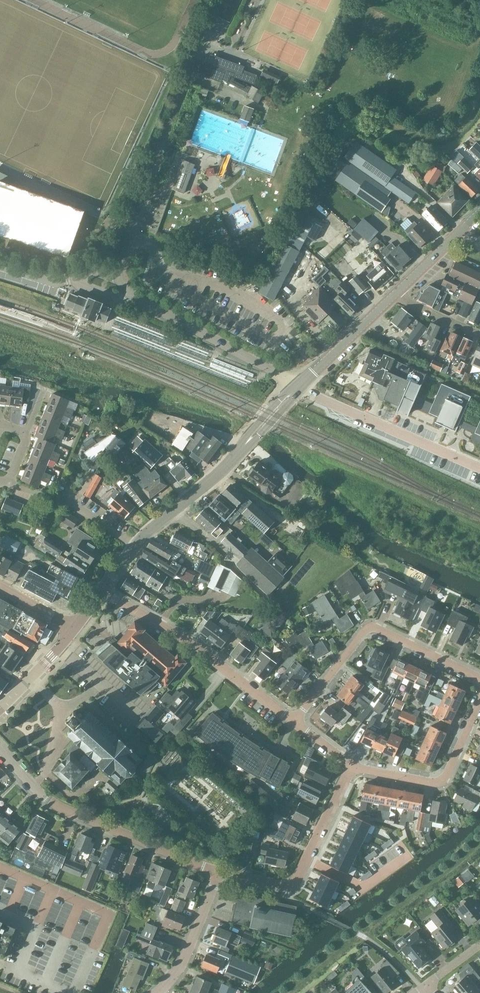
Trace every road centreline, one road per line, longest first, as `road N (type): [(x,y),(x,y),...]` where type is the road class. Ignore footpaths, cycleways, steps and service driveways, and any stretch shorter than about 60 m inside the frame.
road 1 (tertiary): [(102,591),(135,544),(212,479),(297,388)]
road 2 (residential): [(0,752),(69,811),(217,872)]
road 3 (residential): [(479,680),(373,628),(295,723)]
road 4 (residential): [(295,723),(102,591)]
road 5 (residential): [(217,872),(274,887),(292,883),(353,767)]
road 6 (residential): [(479,468),(297,388)]
road 7 (unclassified): [(297,388),(130,295)]
road 8 (residential): [(353,767),(442,781),(479,703)]
road 9 (residential): [(158,992),(186,957),(217,872)]
road 10 (tertiary): [(297,388),(394,295)]
road 11 (tertiary): [(394,295),(479,211)]

